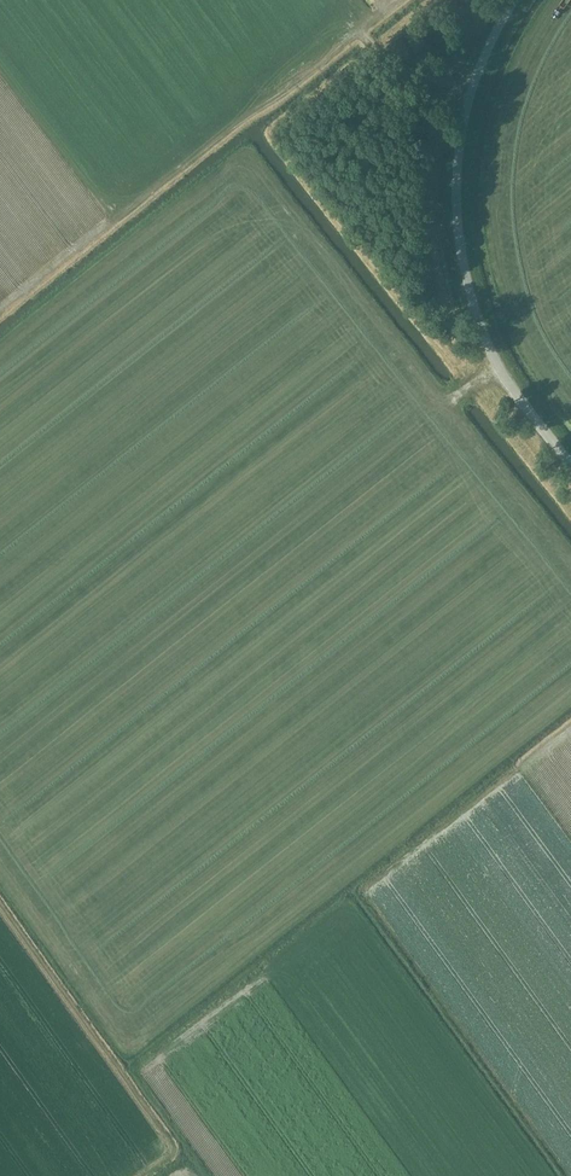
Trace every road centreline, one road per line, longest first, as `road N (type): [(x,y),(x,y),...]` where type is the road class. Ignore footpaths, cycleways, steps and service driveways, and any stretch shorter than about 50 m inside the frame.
road 1 (unclassified): [(570,462),(506,379),(479,324),(463,263),(460,138),(475,79),(515,0)]

